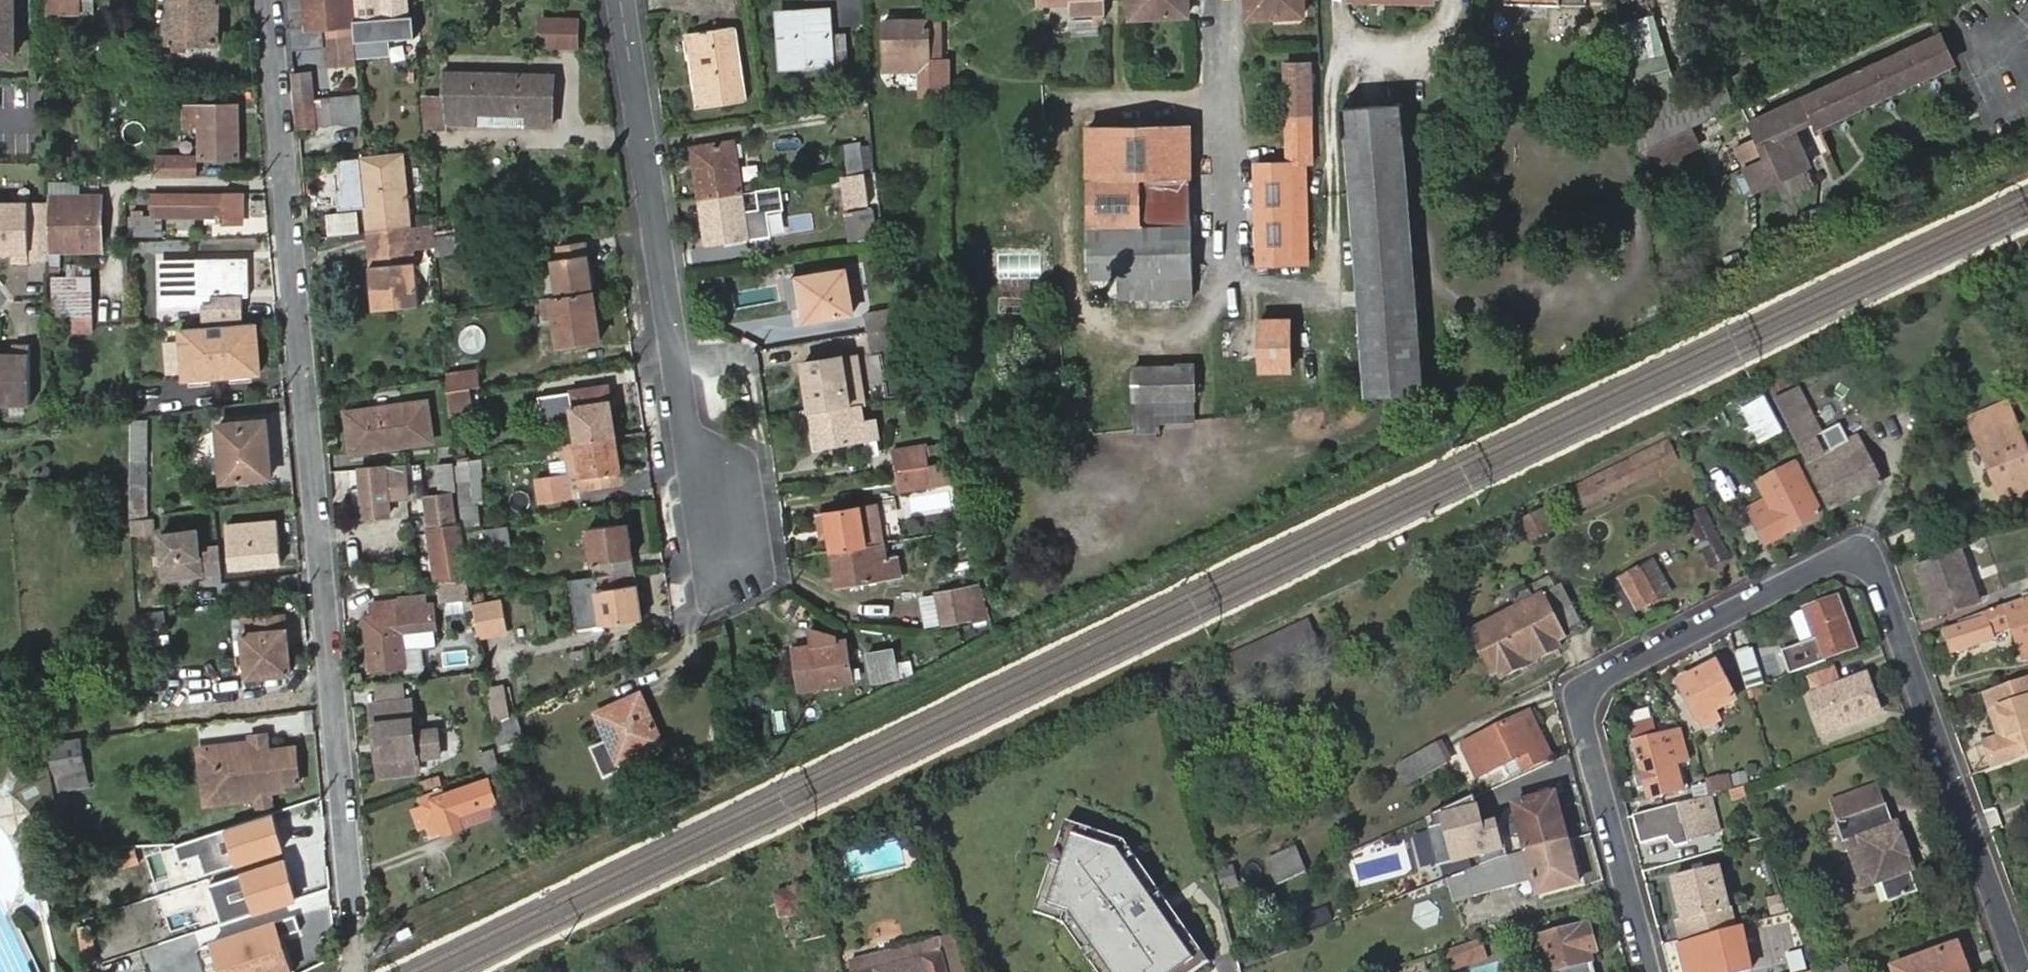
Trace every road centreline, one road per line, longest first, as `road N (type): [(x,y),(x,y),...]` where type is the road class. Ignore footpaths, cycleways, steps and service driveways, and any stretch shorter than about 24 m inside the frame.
road 1 (residential): [(2023,971),(1881,582),(1862,560),(1832,559),(1602,677),(1585,695),(1579,714),(1649,971)]
road 2 (residential): [(268,0),(354,911)]
road 3 (residential): [(622,0),(687,431),(729,542)]

